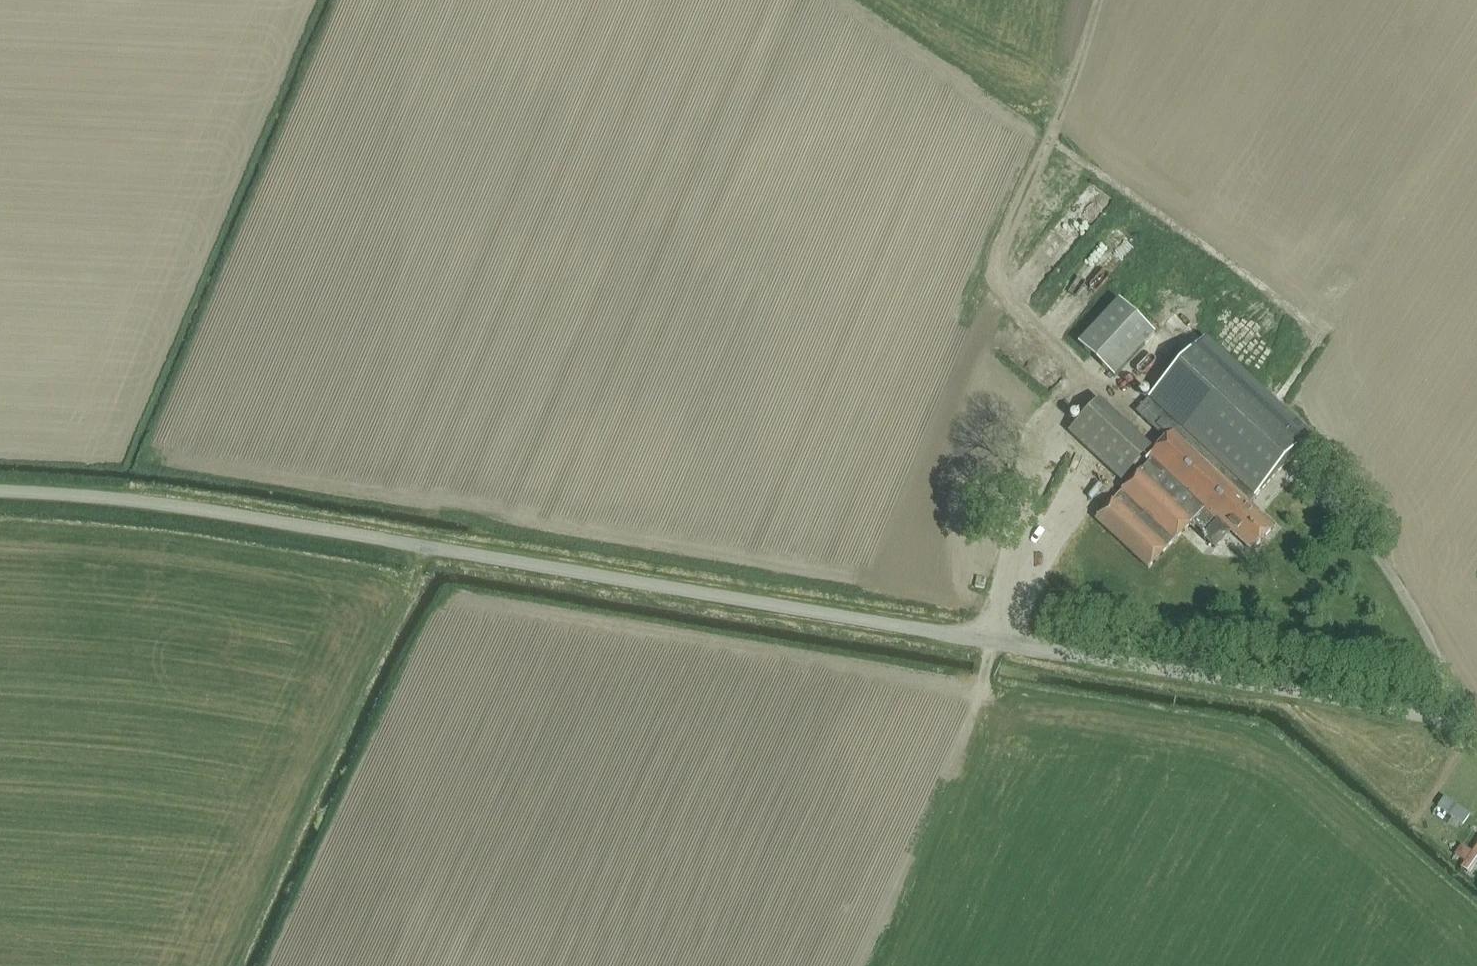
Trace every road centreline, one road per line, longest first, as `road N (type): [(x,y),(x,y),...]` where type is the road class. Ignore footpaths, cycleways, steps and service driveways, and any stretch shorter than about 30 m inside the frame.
road 1 (unclassified): [(1476,725),(176,504),(0,489)]

